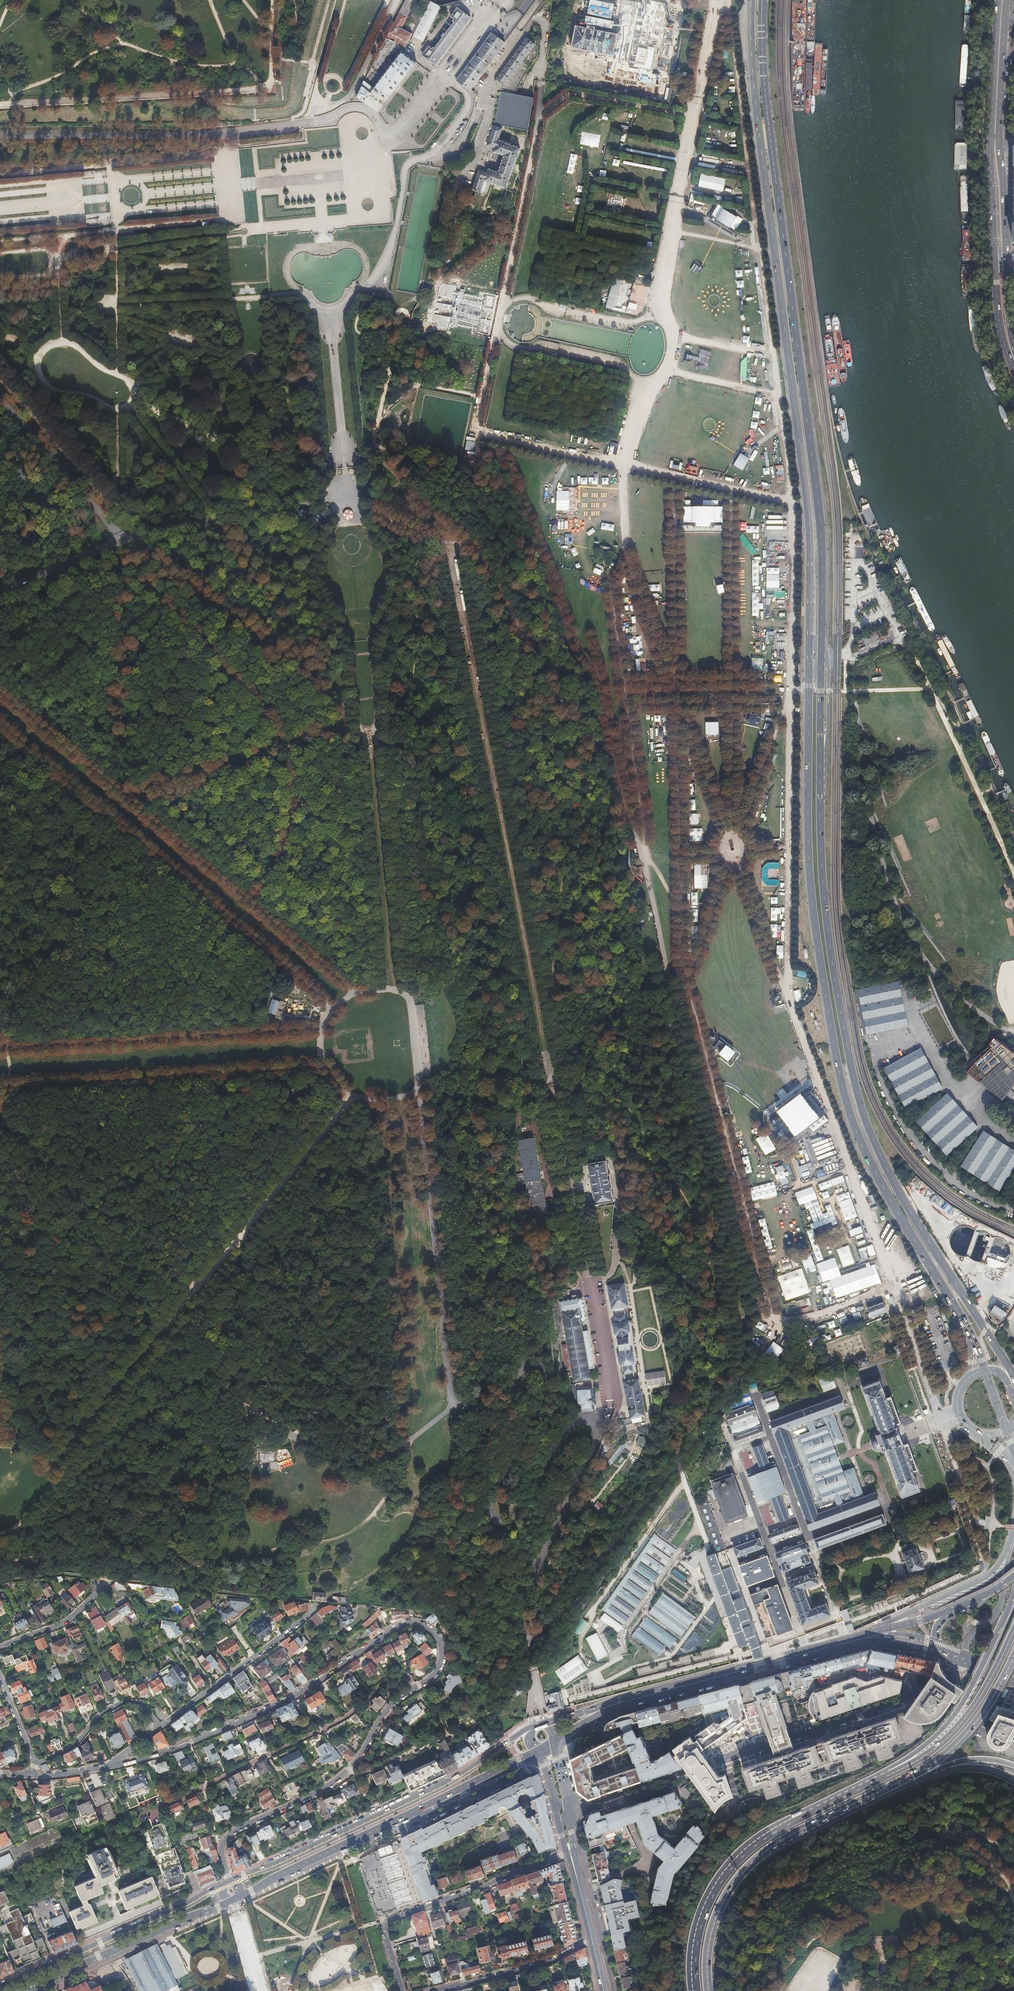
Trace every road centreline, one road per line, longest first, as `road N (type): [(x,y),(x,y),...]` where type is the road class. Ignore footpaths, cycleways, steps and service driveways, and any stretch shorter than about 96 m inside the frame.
road 1 (primary): [(751,0),(758,125),(809,518),(813,907),(837,1064),(867,1155)]
road 2 (primary): [(867,1155),(870,1130),(850,1062),(825,906),(822,547),(769,124),(763,0)]
road 3 (track): [(410,616),(414,713),(488,977),(488,1041),(465,1155),(467,1258),(453,1295),(440,1303)]
road 4 (track): [(727,0),(792,501),(791,659)]
road 5 (unclassified): [(454,1403),(496,1410),(505,1407),(522,1367),(545,1374),(544,1398),(490,1499),(491,1512),(502,1520),(523,1507),(577,1422),(598,1426),(523,1598),(521,1636)]
road 6 (track): [(789,1001),(624,551),(624,464)]
road 7 (track): [(466,468),(540,113),(568,93),(694,116)]
road 8 (unclassified): [(354,993),(0,690)]
road 9 (unclassified): [(0,727),(333,1008)]
road 10 (track): [(122,540),(291,755),(295,826),(250,902)]
road 11 (residential): [(412,1689),(429,1679),(441,1655),(427,1629),(402,1624),(290,1697),(110,1767)]
road 12 (unclassified): [(962,1660),(948,1682),(569,1812)]
road 13 (track): [(626,812),(596,671),(567,626),(495,435)]
road 14 (unclassified): [(383,129),(359,107),(289,126),(0,134)]
road 15 (track): [(381,622),(371,652),(406,995)]
road 16 (track): [(694,116),(657,309),(674,333),(674,357),(663,379),(644,386),(624,464)]
road 17 (track): [(339,625),(362,732),(379,989)]
road 18 (unclassified): [(163,1324),(246,1406),(287,1434),(346,1457),(389,1453),(454,1403)]
road 19 (track): [(409,1441),(382,1100)]
road 20 (track): [(791,659),(789,1001)]
road 21 (primary): [(532,1727),(446,1782),(231,1882)]
road 22 (primary): [(555,1743),(611,1710),(875,1639)]
road 23 (primary): [(239,1896),(539,1752)]
road 24 (track): [(792,501),(474,430)]
road 25 (track): [(0,1047),(323,1025)]
road 26 (residential): [(140,1819),(351,1713),(393,1672),(412,1689)]
road 27 (trunk): [(889,1775),(769,1831),(727,1869),(697,1934),(697,1990)]
road 28 (unclassified): [(420,1095),(454,1403)]
road 29 (track): [(894,1287),(789,1001)]
road 30 (track): [(640,847),(610,585),(624,551)]
road 31 (motorway): [(22,0),(157,12),(320,0)]
road 32 (trunk): [(709,1990),(713,1918),(736,1879),(777,1844),(882,1790)]
road 33 (primary): [(820,1646),(544,1723)]
road 34 (unknown): [(1011,1374),(870,1130)]
road 35 (track): [(189,1077),(151,1137),(79,1215),(0,1275)]
road 36 (track): [(271,89),(0,105)]
road 37 (track): [(163,1324),(0,1111)]
road 38 (residential): [(566,1852),(388,1918),(381,1927),(400,1990)]
road 39 (primary): [(998,0),(995,264)]
road 40 (primary): [(1006,258),(999,144),(1007,0)]
road 41 (track): [(122,540),(123,794)]
road 42 (primary): [(221,1887),(0,1990)]
road 43 (track): [(357,728),(123,794)]
road 44 (unclassified): [(345,498),(122,540)]
road 45 (track): [(0,1016),(32,983),(85,867),(117,826)]
road 46 (trunk): [(1013,1594),(962,1703),(889,1775)]
road 47 (primary): [(27,1990),(228,1901)]
road 48 (track): [(471,444),(532,619),(535,651)]
road 49 (track): [(747,1289),(629,1110)]
road 50 (primary): [(867,1155),(971,1336)]
road 51 (residential): [(159,1727),(316,1606)]
road 52 (trunk): [(1013,1629),(963,1723),(889,1775)]
road 53 (trunk): [(882,1790),(959,1742),(1013,1655)]
road 54 (unclassified): [(0,400),(122,540)]
road 55 (residential): [(227,1882),(222,1848),(232,1832),(349,1770)]
road 56 (residential): [(615,1990),(580,1829),(569,1812)]
road 57 (track): [(189,1077),(5,1088)]
road 58 (unclassified): [(383,129),(397,132),(500,0)]
road 59 (track): [(1013,877),(943,716)]
road 60 (unclassified): [(333,1008),(320,1050),(334,1087),(364,1101),(420,1095)]
road 61 (track): [(657,309),(629,325),(524,298),(497,315)]
road 62 (residential): [(434,1990),(545,1963),(592,1940)]
road 63 (primary): [(1008,1553),(978,1582),(873,1631)]
road 64 (residential): [(36,1763),(77,1742),(117,1704),(141,1703),(159,1727)]
road 65 (track): [(6,1532),(63,1470),(34,1451),(0,1446)]
road 66 (unclassified): [(420,1095),(406,995),(354,993)]
road 67 (primary): [(971,1336),(958,1414),(1013,1461)]
road 68 (track): [(442,566),(433,588),(444,648),(433,653),(427,624),(410,616)]
road 69 (track): [(412,1514),(412,1531),(395,1555),(316,1606)]
road 70 (track): [(644,386),(624,363),(535,344),(521,349)]
road 71 (track): [(942,1984),(905,1960),(946,1925),(952,1889)]
road 72 (track): [(323,1067),(189,1077)]
road 73 (unclassified): [(122,540),(0,591)]
road 74 (residential): [(0,1647),(70,1619),(109,1583)]
road 75 (track): [(348,525),(371,531),(395,565),(396,586),(381,622)]
road 76 (track): [(894,1287),(776,1329)]
road 77 (track): [(339,625),(312,575),(318,549),(334,527),(348,525)]
road 78 (primary): [(1013,1451),(971,1336)]
road 79 (primary): [(1008,1553),(997,1613),(970,1638),(962,1660)]
road 80 (track): [(189,1032),(193,985),(233,923)]

